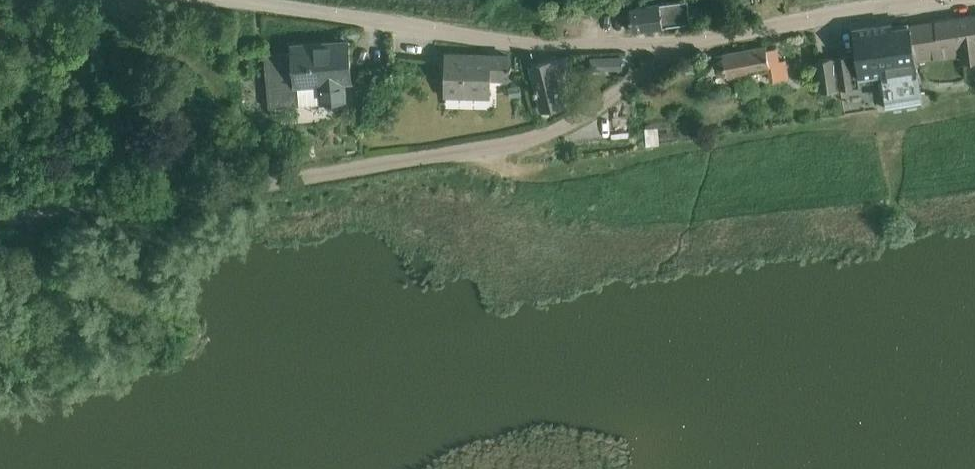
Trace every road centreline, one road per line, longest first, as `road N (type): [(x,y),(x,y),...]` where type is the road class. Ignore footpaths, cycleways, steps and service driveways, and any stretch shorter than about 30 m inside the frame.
road 1 (unclassified): [(0,214),(286,181),(529,138),(593,109),(679,43)]
road 2 (unclassified): [(228,0),(519,44),(679,43)]
road 3 (unclassified): [(679,43),(948,0)]

